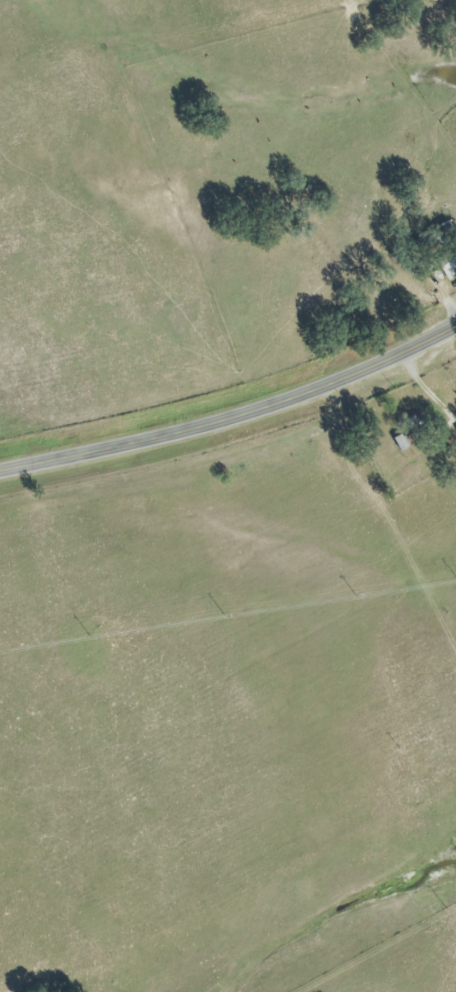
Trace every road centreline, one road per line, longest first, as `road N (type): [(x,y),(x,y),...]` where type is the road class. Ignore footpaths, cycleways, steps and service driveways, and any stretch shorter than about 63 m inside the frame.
road 1 (secondary): [(0,473),(319,391),(455,328)]

